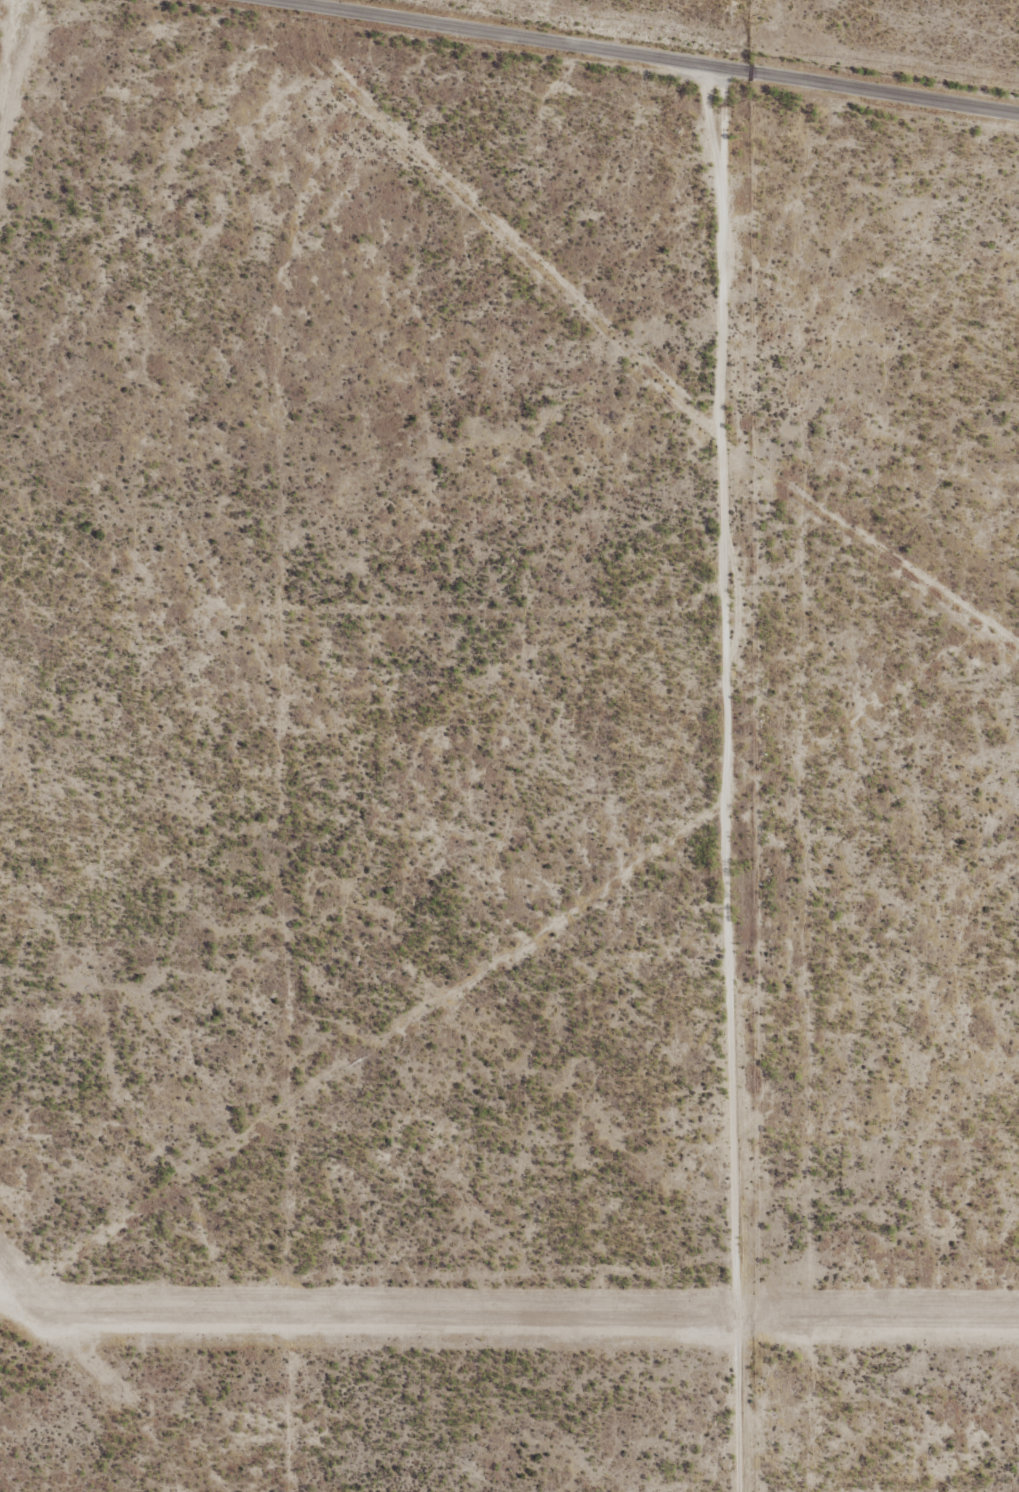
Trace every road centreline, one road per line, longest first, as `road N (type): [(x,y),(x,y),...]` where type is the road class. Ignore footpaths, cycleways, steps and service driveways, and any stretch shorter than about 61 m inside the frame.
road 1 (track): [(741,1491),(729,76)]
road 2 (residential): [(1018,120),(729,76),(705,61),(329,0)]

